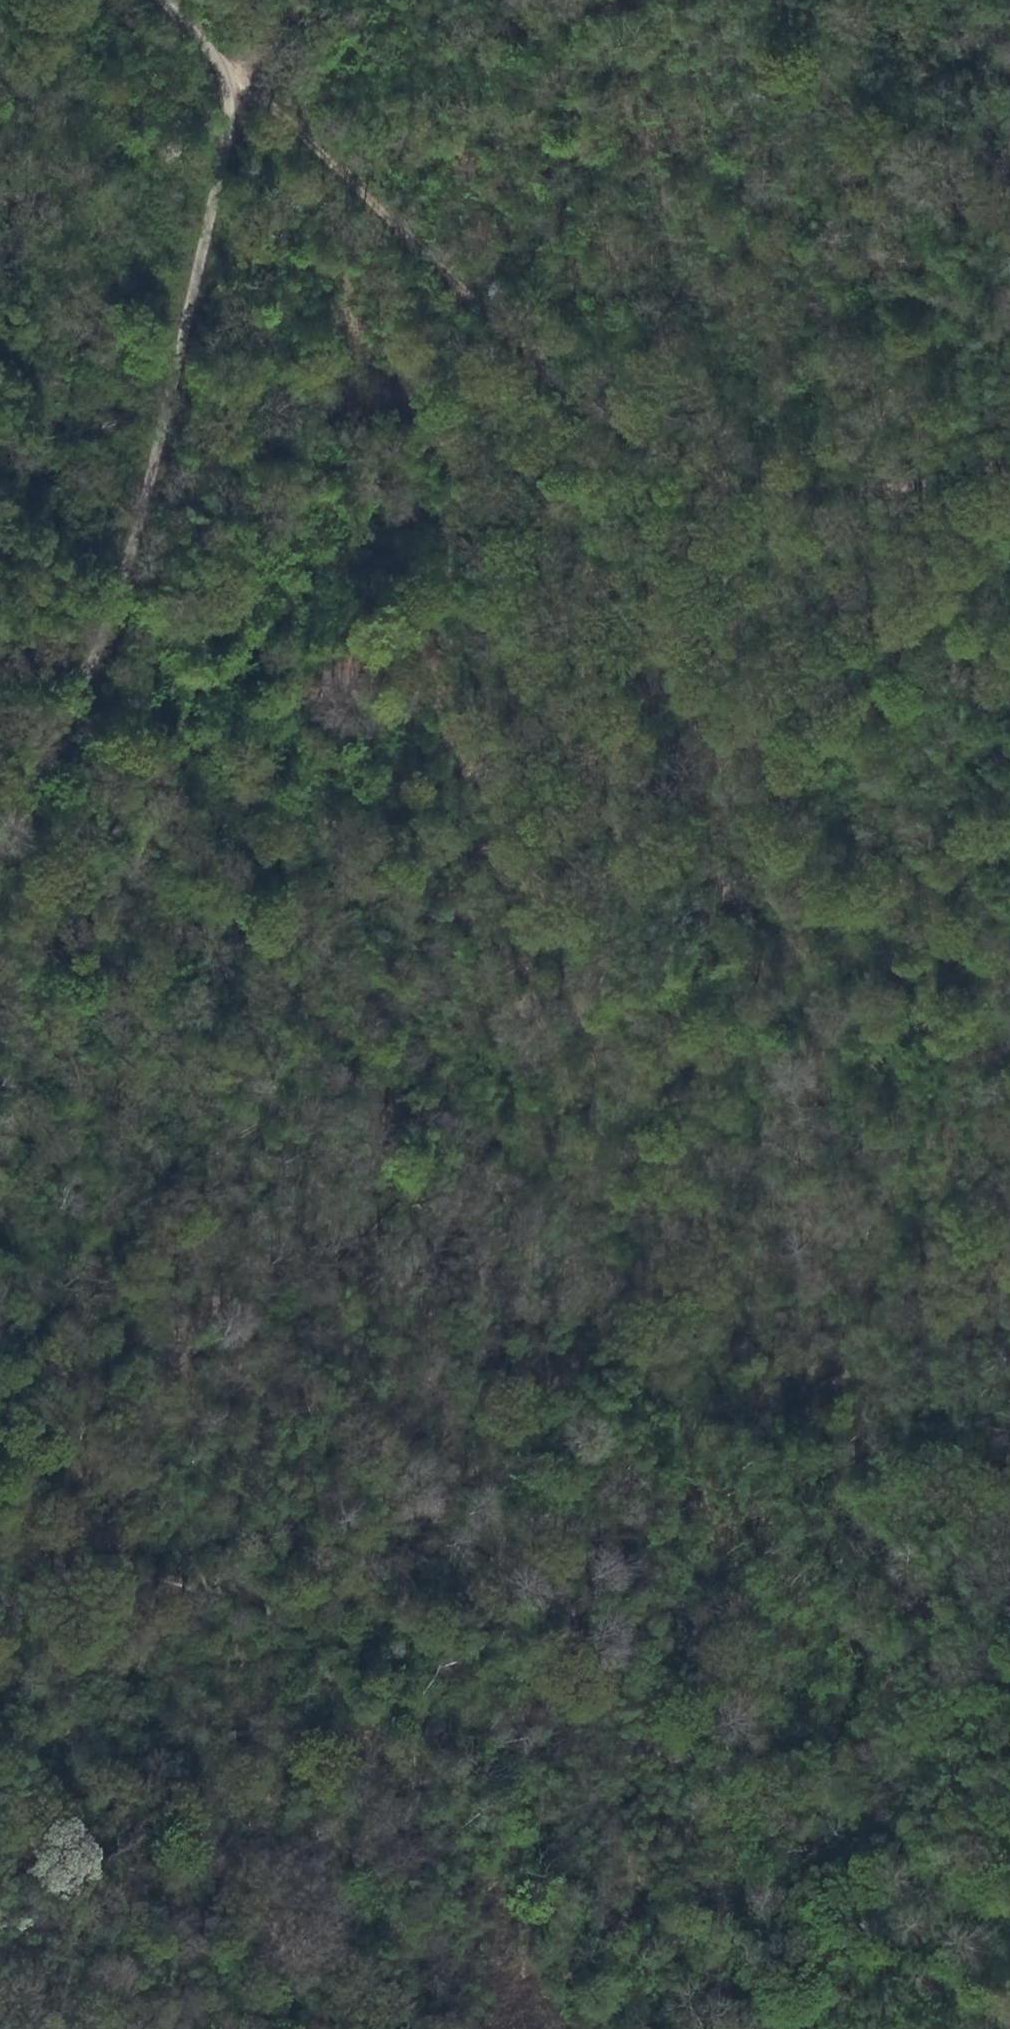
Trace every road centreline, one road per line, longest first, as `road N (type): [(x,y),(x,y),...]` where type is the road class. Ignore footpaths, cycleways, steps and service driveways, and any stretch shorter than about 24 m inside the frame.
road 1 (unclassified): [(163,0),(207,43),(226,96),(170,404),(109,624),(0,840)]
road 2 (track): [(207,43),(587,406),(673,458),(819,473)]

